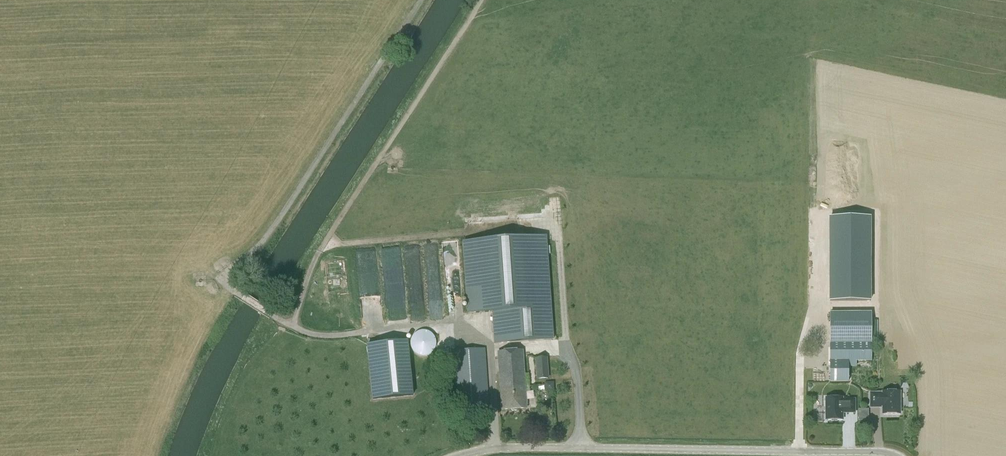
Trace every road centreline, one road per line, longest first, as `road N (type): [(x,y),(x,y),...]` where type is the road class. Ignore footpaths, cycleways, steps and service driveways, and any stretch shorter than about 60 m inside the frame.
road 1 (unclassified): [(893,455),(510,446),(456,455)]
road 2 (track): [(300,331),(222,276),(271,231),(420,0)]
road 3 (track): [(291,326),(322,245),(481,0)]
road 4 (track): [(322,245),(464,233)]

